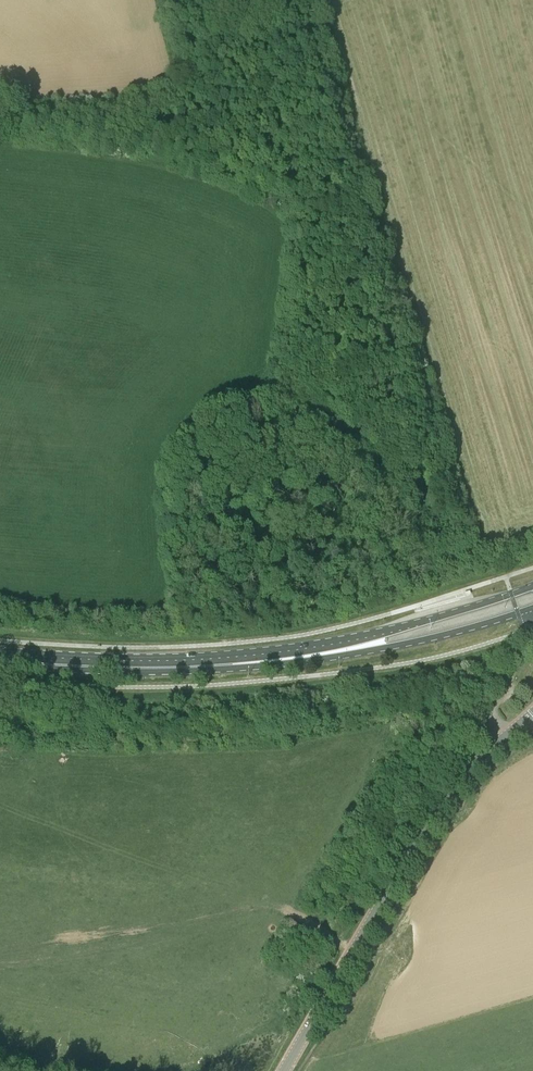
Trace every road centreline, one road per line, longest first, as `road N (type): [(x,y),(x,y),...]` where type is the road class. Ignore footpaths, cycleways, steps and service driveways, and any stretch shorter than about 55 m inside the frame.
road 1 (tertiary): [(284,1070),(444,797),(532,716)]
road 2 (primary): [(365,644),(190,664),(0,658)]
road 3 (primary): [(532,587),(382,631),(365,644)]
road 4 (primary): [(365,644),(412,642),(532,607)]

